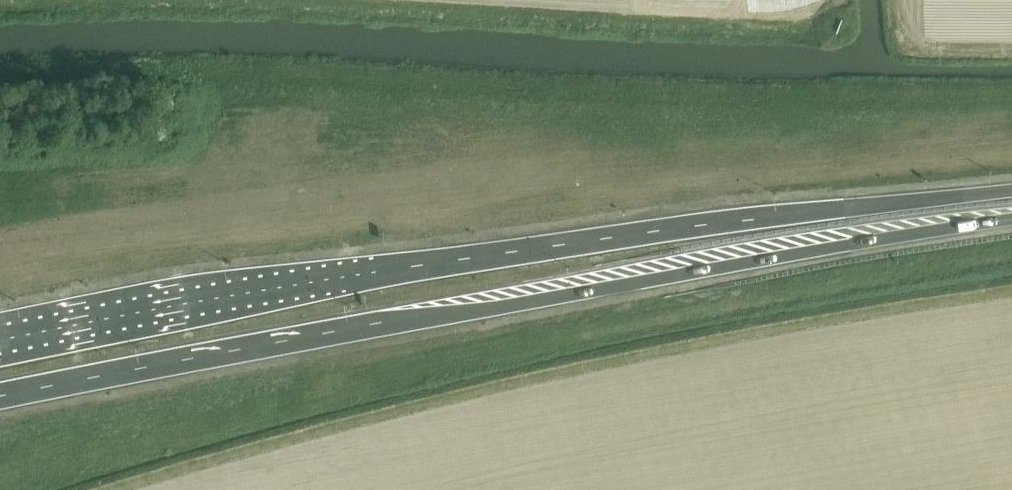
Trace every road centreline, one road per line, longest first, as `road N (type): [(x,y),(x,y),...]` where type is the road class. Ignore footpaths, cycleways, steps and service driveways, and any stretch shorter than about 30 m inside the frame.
road 1 (trunk): [(0,397),(348,329),(1011,221)]
road 2 (trunk): [(1011,196),(873,207),(372,275),(0,345)]

